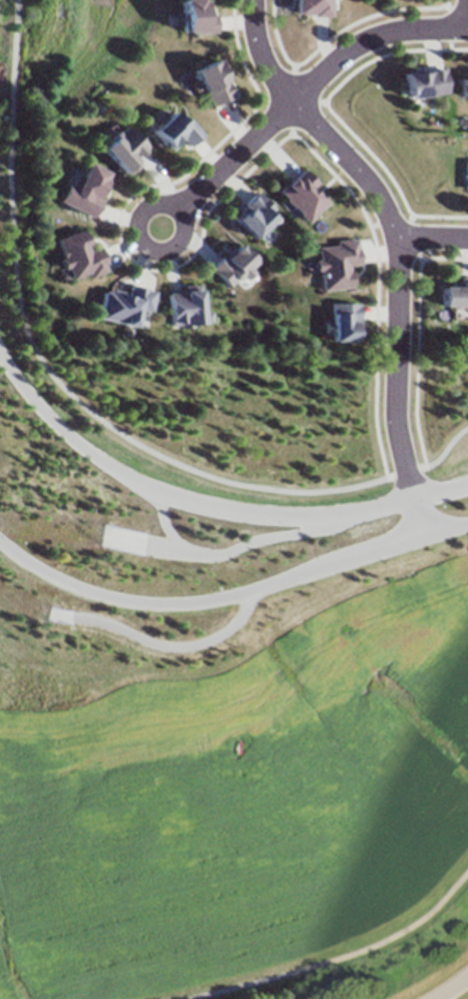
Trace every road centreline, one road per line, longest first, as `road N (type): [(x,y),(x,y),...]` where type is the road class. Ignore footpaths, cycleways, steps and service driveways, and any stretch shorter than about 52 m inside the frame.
road 1 (residential): [(253,0),(265,63),(390,216),(397,239),(394,411),(420,534)]
road 2 (tertiary): [(467,488),(281,515),(161,493),(91,459),(0,361)]
road 3 (tertiary): [(0,542),(67,581),(167,602),(251,587),(467,522)]
road 4 (residential): [(467,26),(408,28),(367,41),(292,101)]
road 5 (residential): [(292,101),(162,231)]

